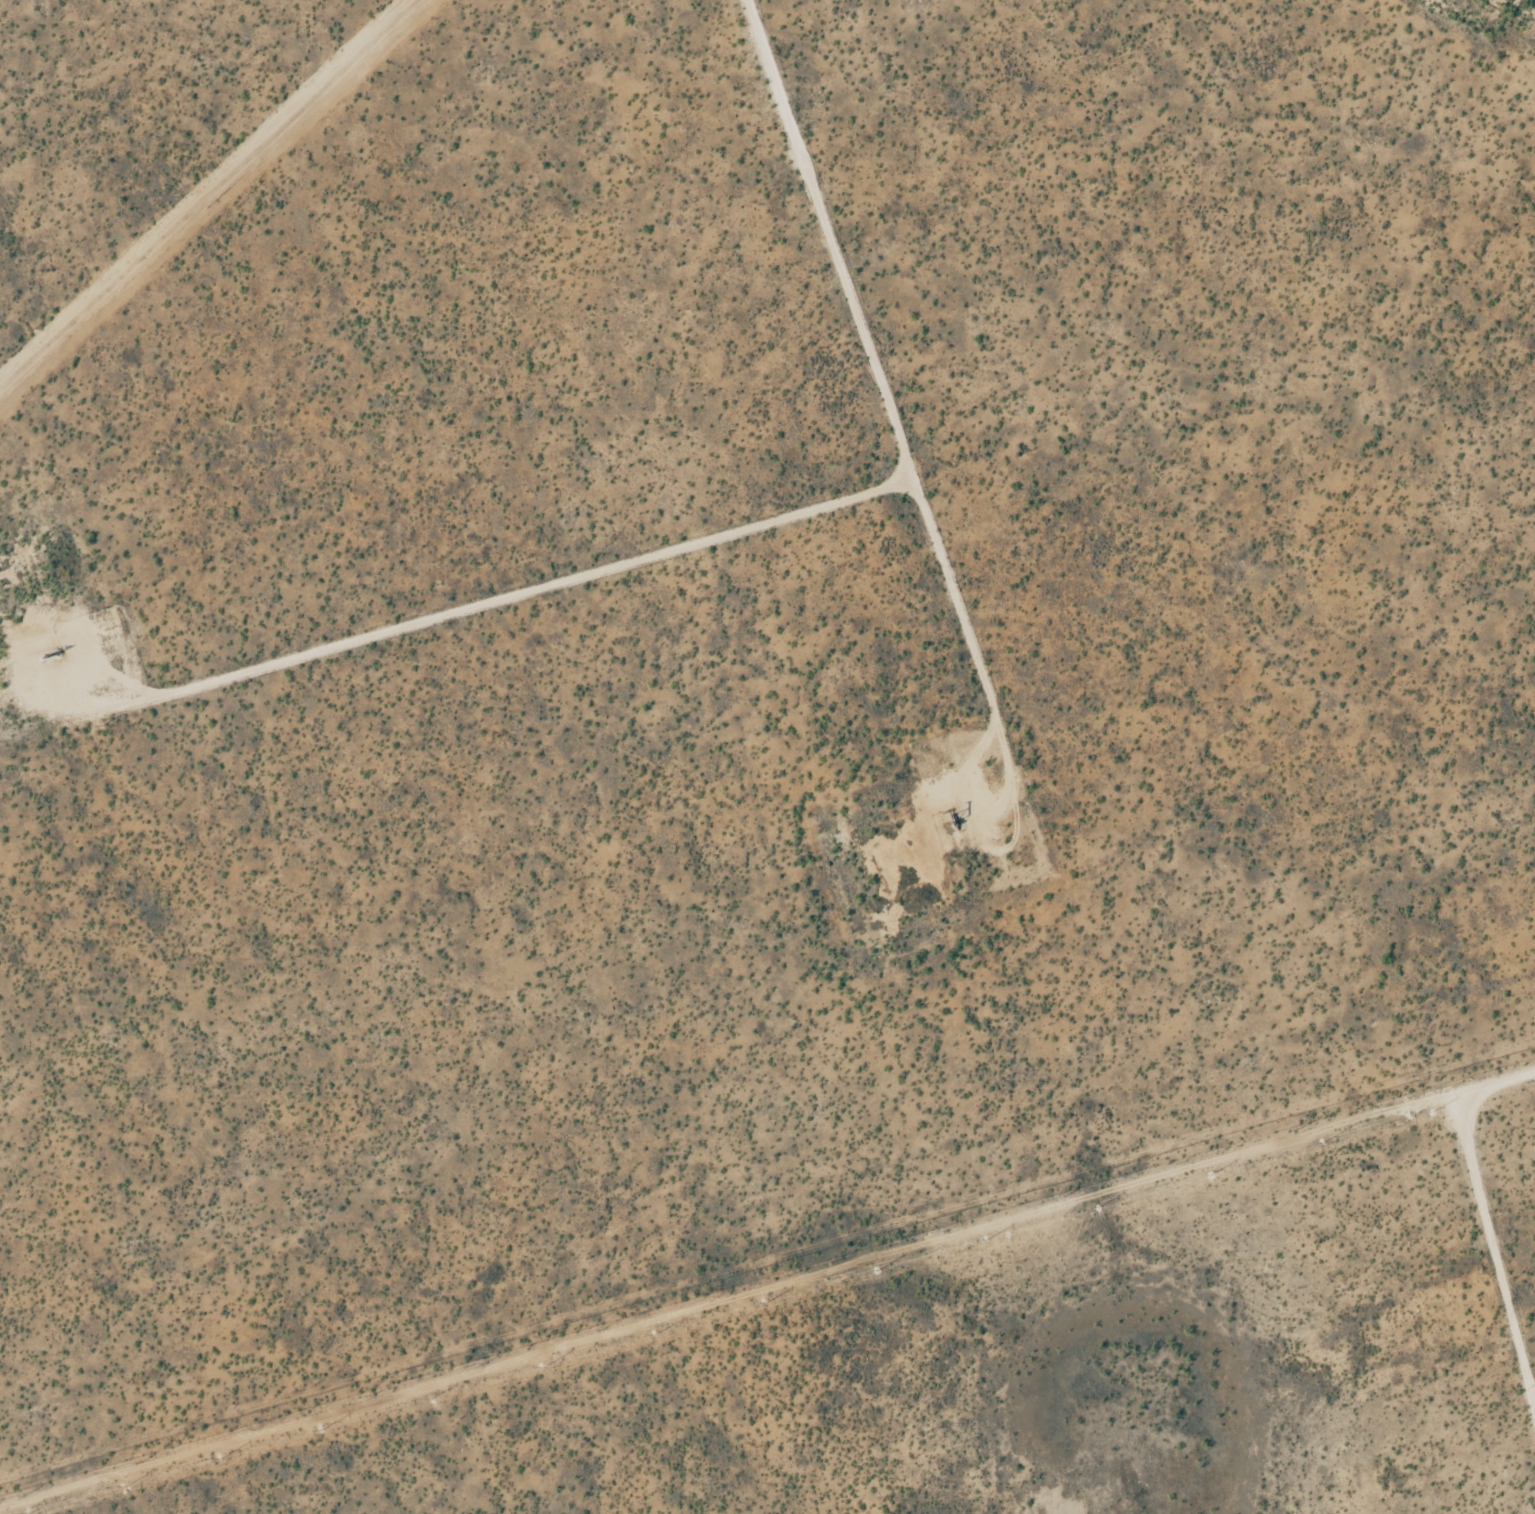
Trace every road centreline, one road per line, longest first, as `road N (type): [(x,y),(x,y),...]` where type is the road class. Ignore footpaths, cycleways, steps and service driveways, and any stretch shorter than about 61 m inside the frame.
road 1 (track): [(0,1492),(1534,1043)]

